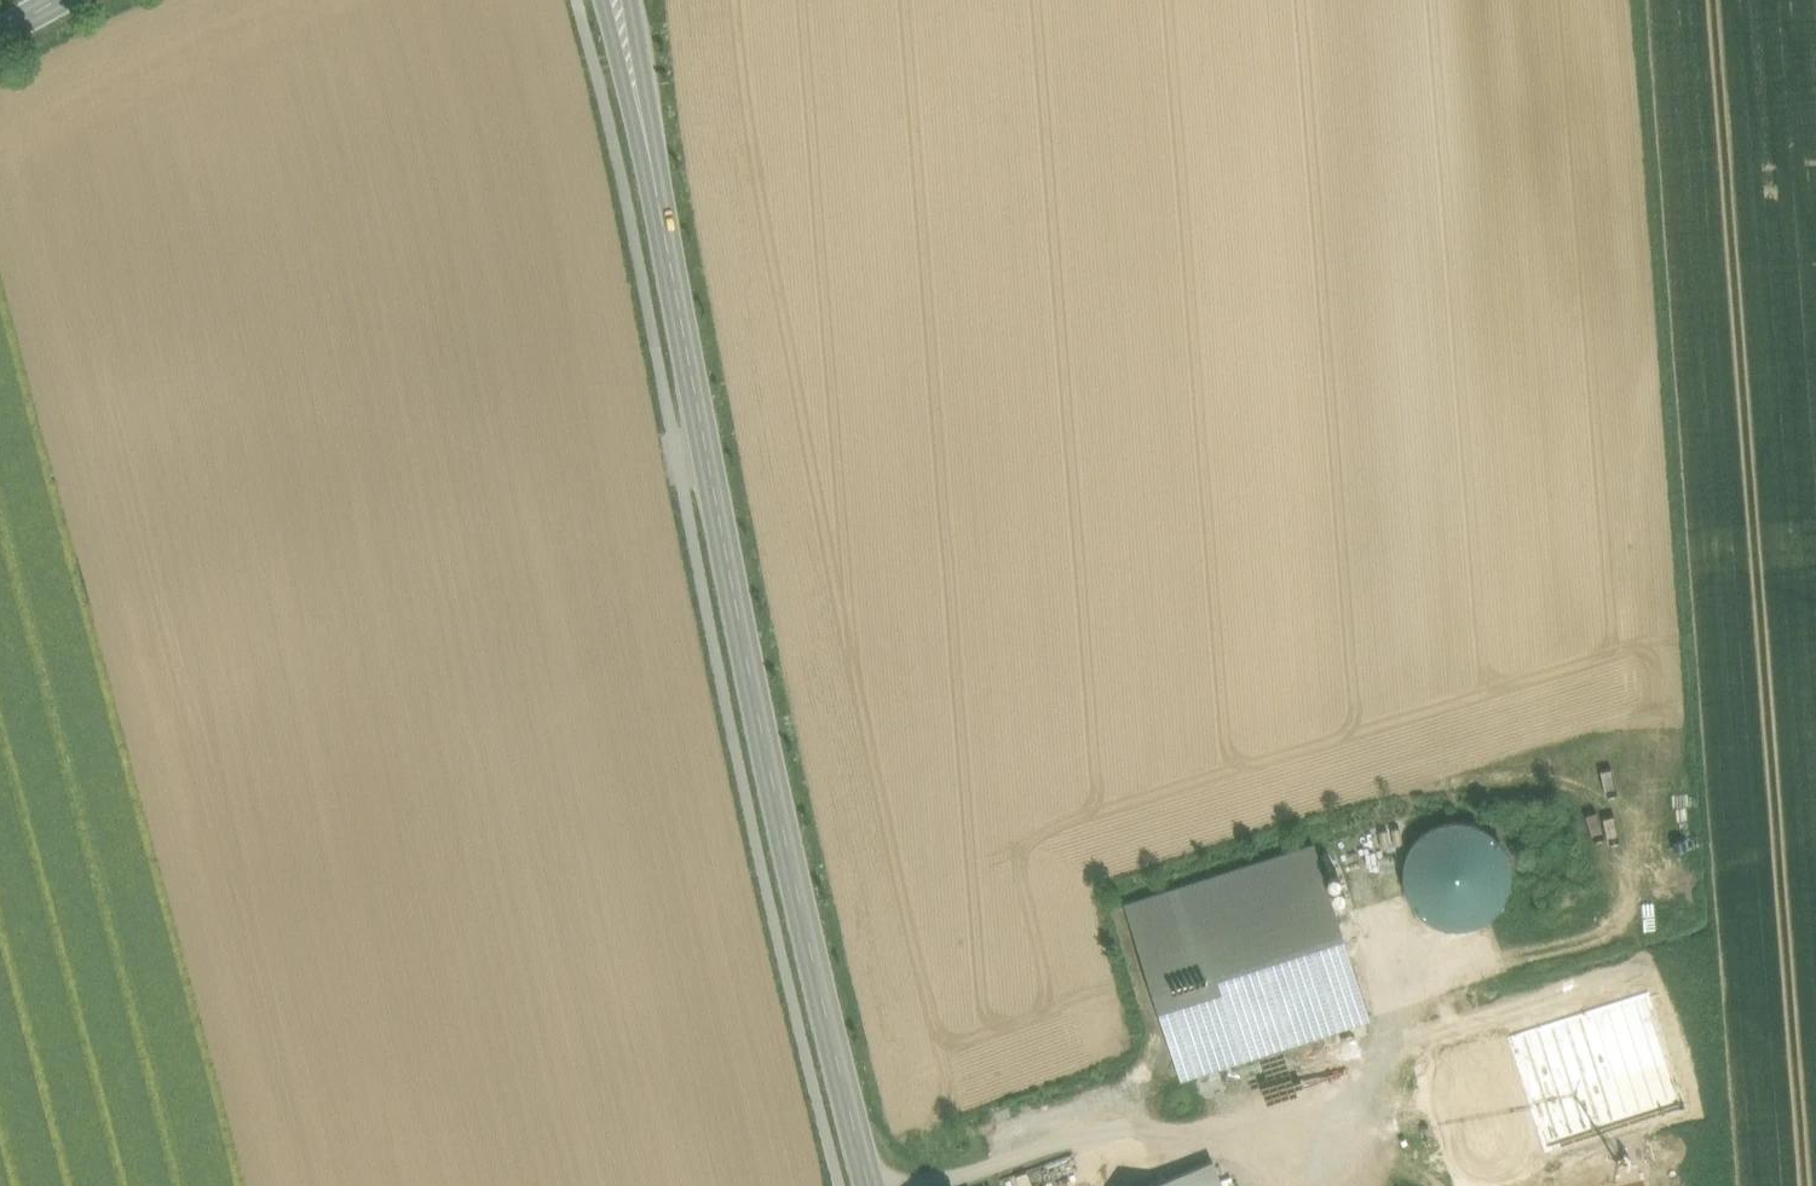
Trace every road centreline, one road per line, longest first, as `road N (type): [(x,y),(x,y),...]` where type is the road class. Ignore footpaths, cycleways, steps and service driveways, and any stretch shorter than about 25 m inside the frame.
road 1 (tertiary): [(616,0),(801,888),(873,1185)]
road 2 (track): [(909,1185),(974,1174),(1116,1127),(1163,1127),(1219,1148),(1247,1168),(1256,1185)]

